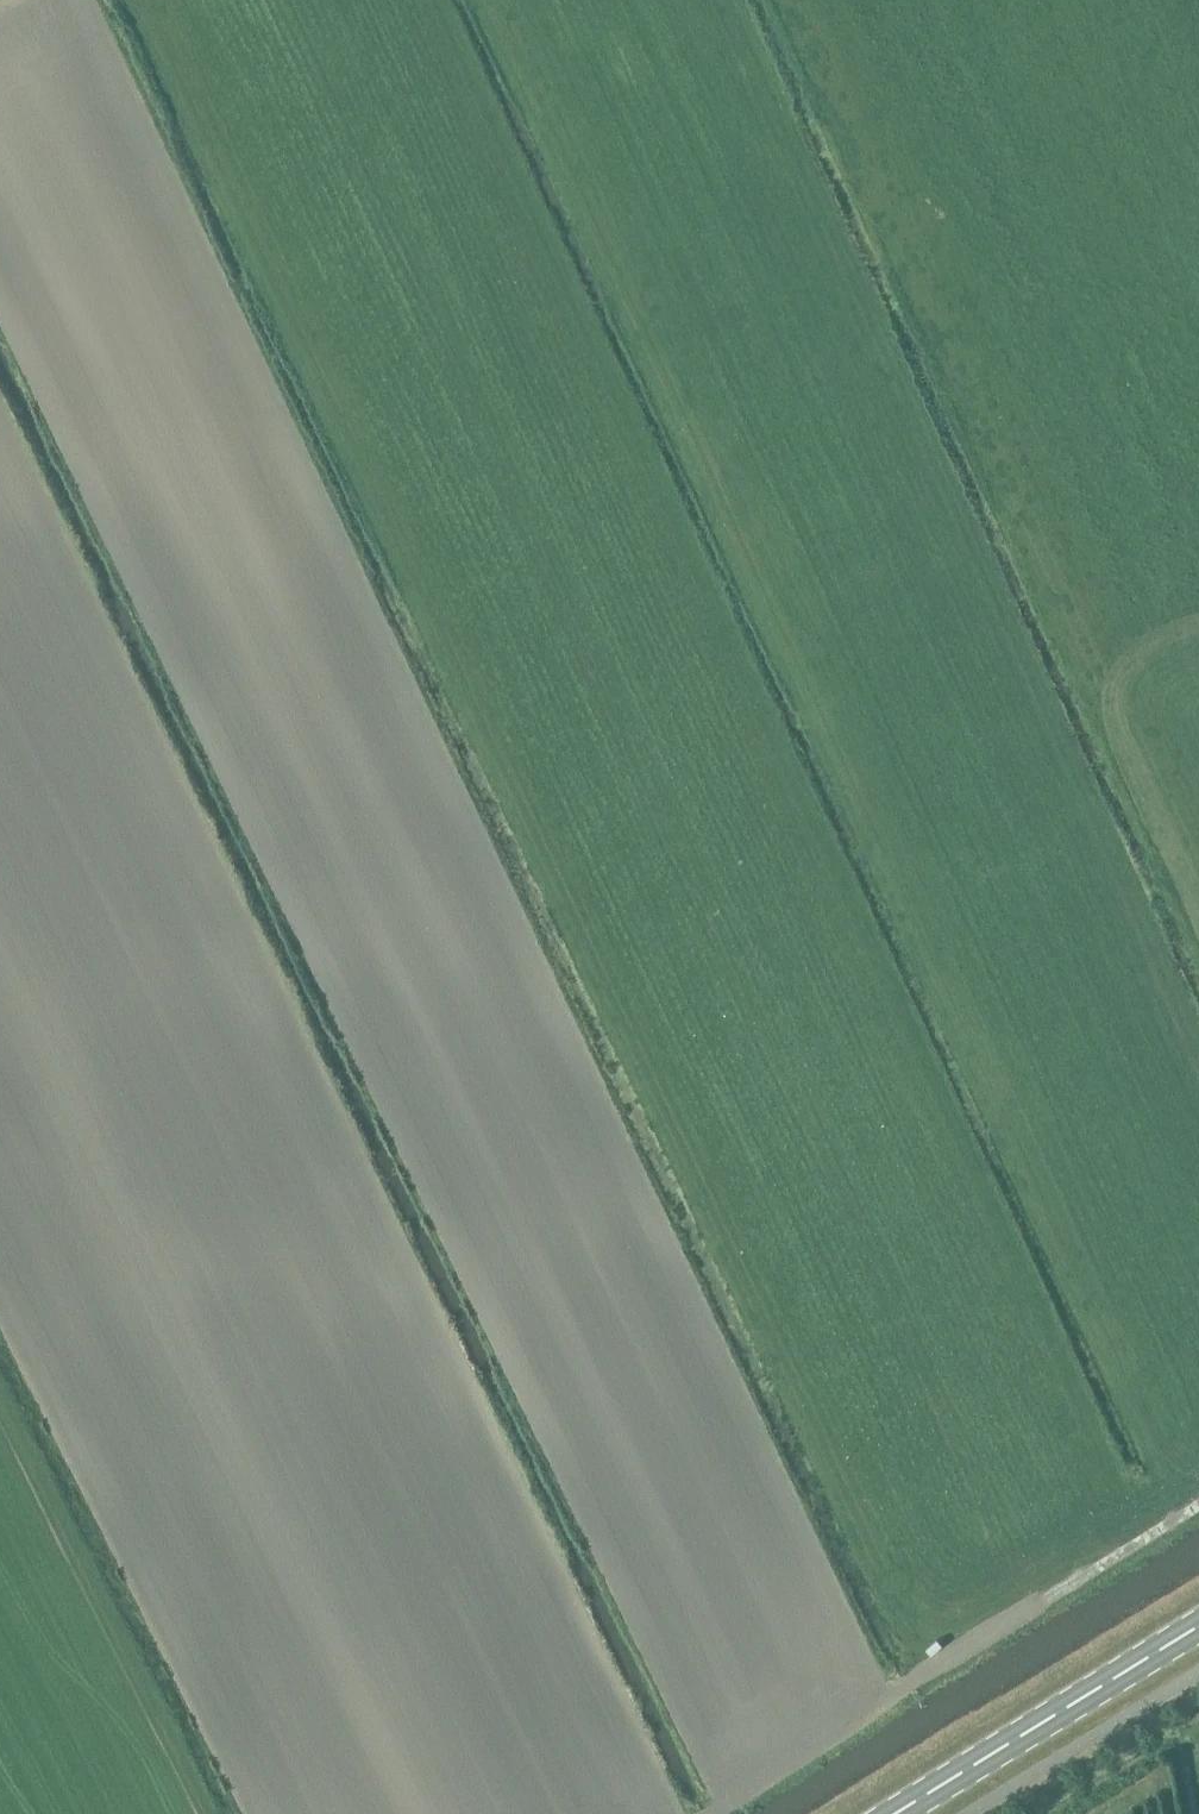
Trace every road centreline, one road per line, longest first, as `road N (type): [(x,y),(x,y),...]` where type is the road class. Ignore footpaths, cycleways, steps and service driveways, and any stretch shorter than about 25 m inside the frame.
road 1 (track): [(721,1813),(1198,1506)]
road 2 (secondary): [(898,1813),(1198,1628)]

